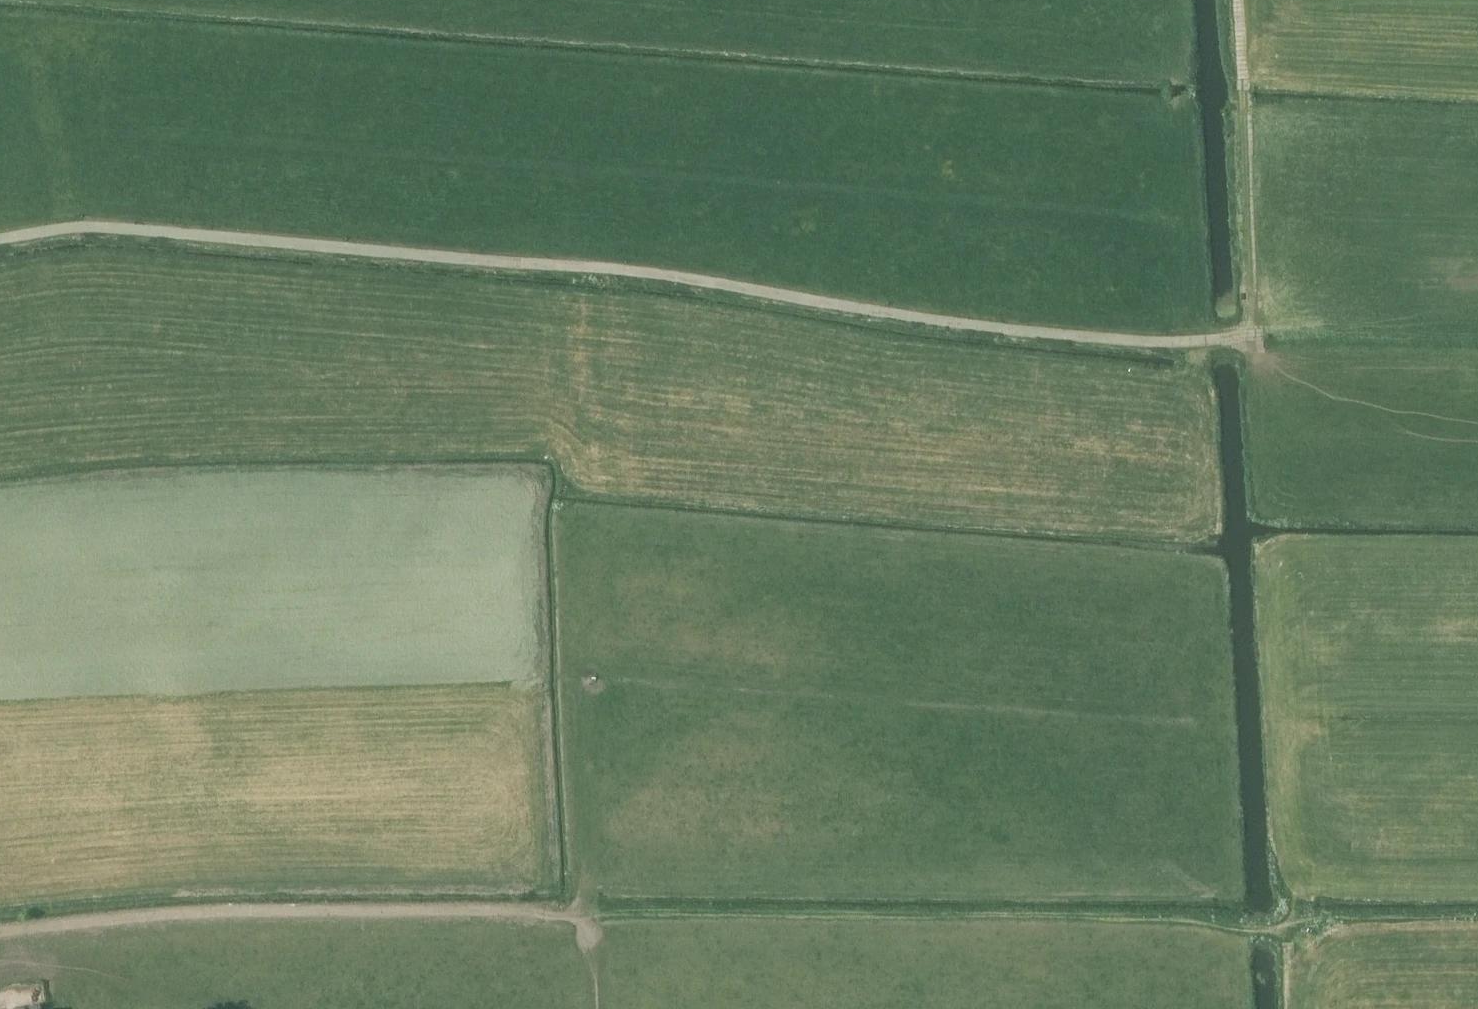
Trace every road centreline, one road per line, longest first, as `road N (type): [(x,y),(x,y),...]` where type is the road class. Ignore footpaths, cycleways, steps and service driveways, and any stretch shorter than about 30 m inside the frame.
road 1 (track): [(1235,0),(1251,335),(1135,341),(1021,331),(668,275),(106,227),(0,239)]
road 2 (track): [(0,926),(197,907),(560,908),(1197,919),(1247,930)]
road 3 (track): [(1247,930),(1312,918),(1477,919)]

